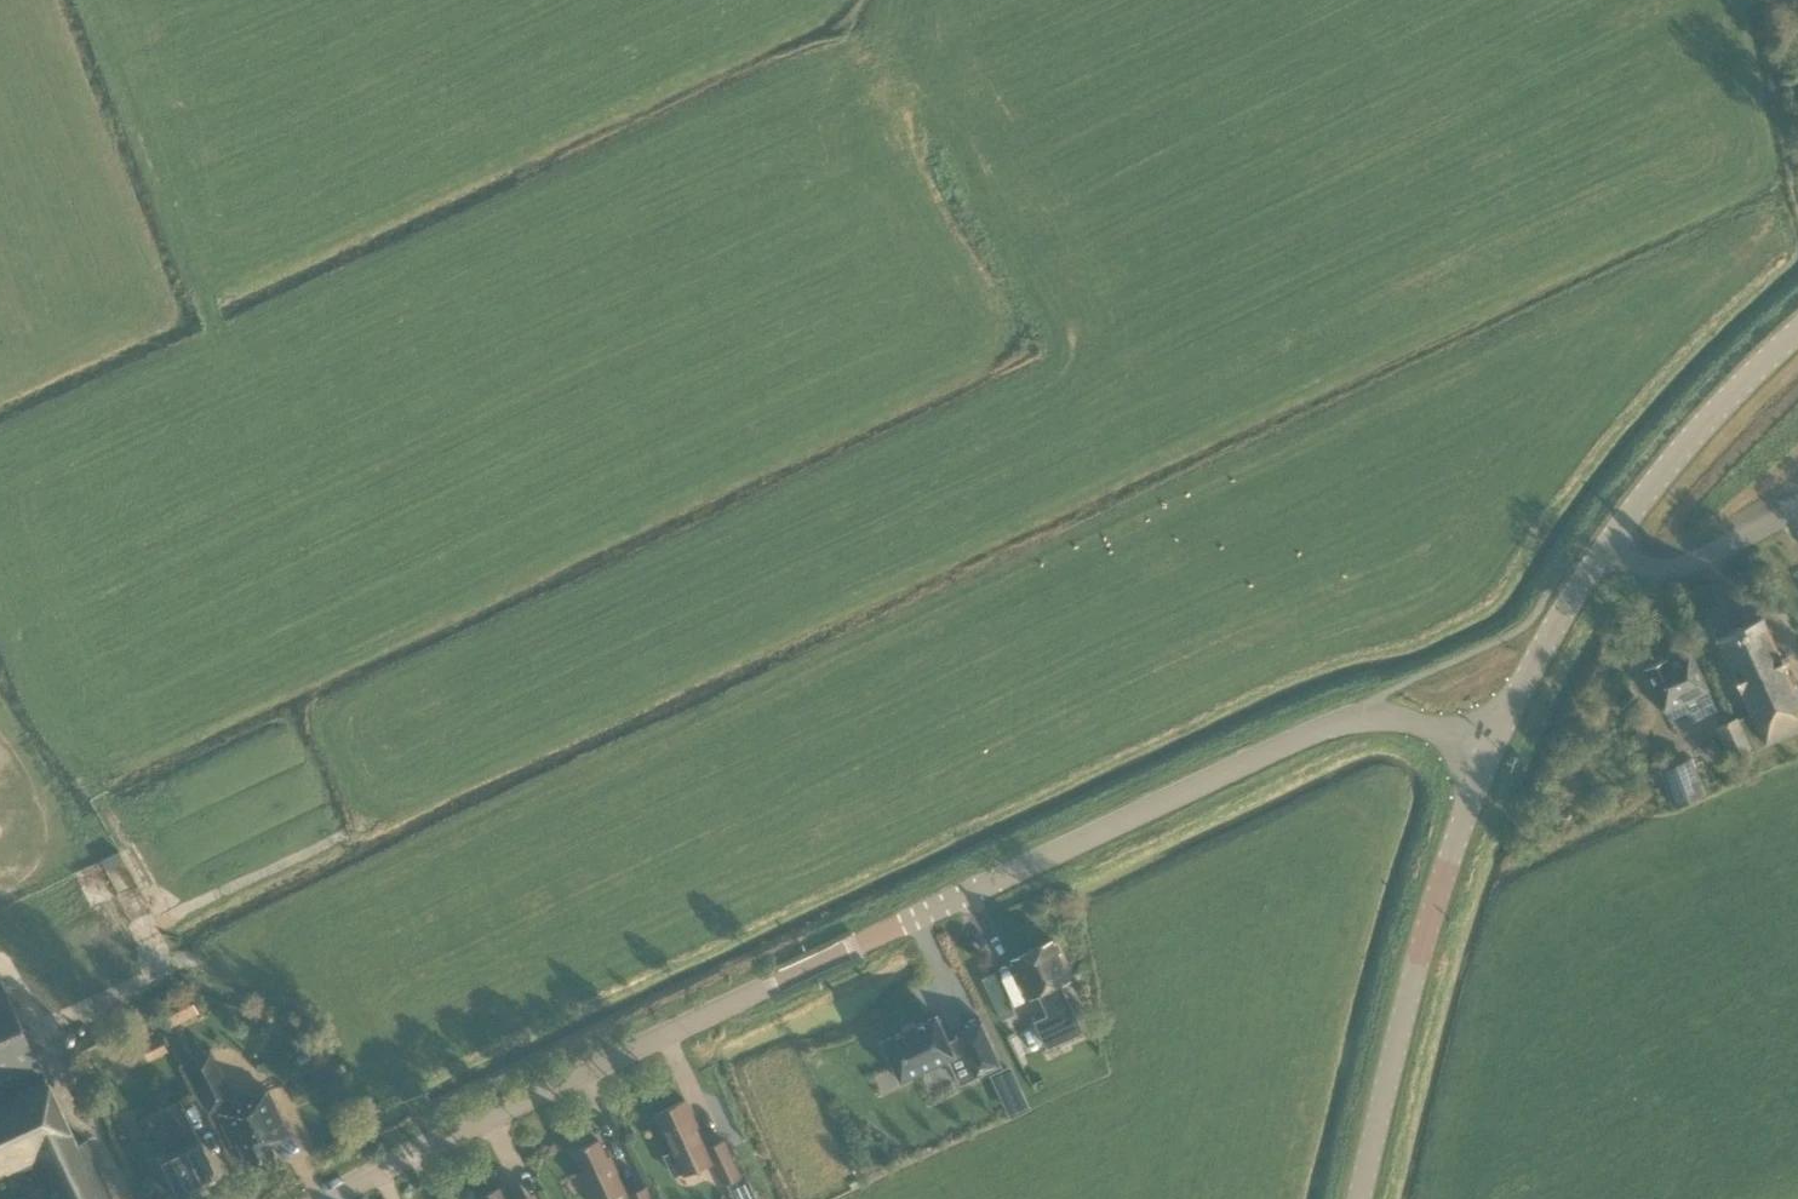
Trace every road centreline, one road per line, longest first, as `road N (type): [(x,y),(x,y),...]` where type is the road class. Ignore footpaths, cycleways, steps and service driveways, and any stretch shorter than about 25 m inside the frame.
road 1 (tertiary): [(814,966),(1300,735),(1390,718),(1491,751)]
road 2 (tertiary): [(814,966),(334,1198)]
road 3 (secondary): [(1357,1198),(1393,1035),(1491,751)]
road 4 (secondary): [(1608,542),(1671,458),(1797,328)]
road 5 (secondary): [(1491,751),(1542,645),(1608,542)]
road 6 (residential): [(1608,542),(1635,562),(1670,568),(1797,513)]

